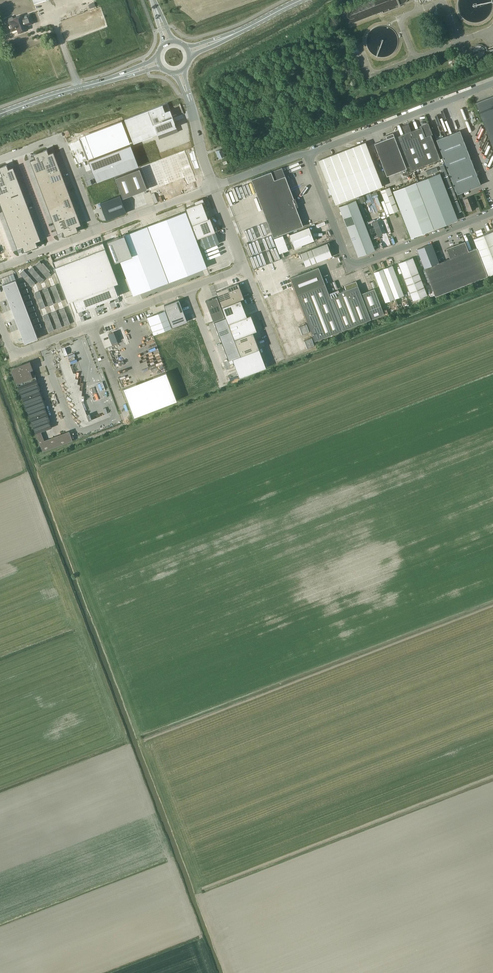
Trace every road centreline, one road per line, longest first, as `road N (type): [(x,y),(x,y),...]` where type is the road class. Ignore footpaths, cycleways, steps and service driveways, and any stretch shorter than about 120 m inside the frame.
road 1 (unclassified): [(492,212),(356,265),(308,155)]
road 2 (unclassified): [(308,155),(492,83)]
road 3 (unclassified): [(0,160),(61,137),(98,231)]
road 4 (secondary): [(0,113),(130,73)]
road 5 (unclassified): [(214,187),(98,231)]

